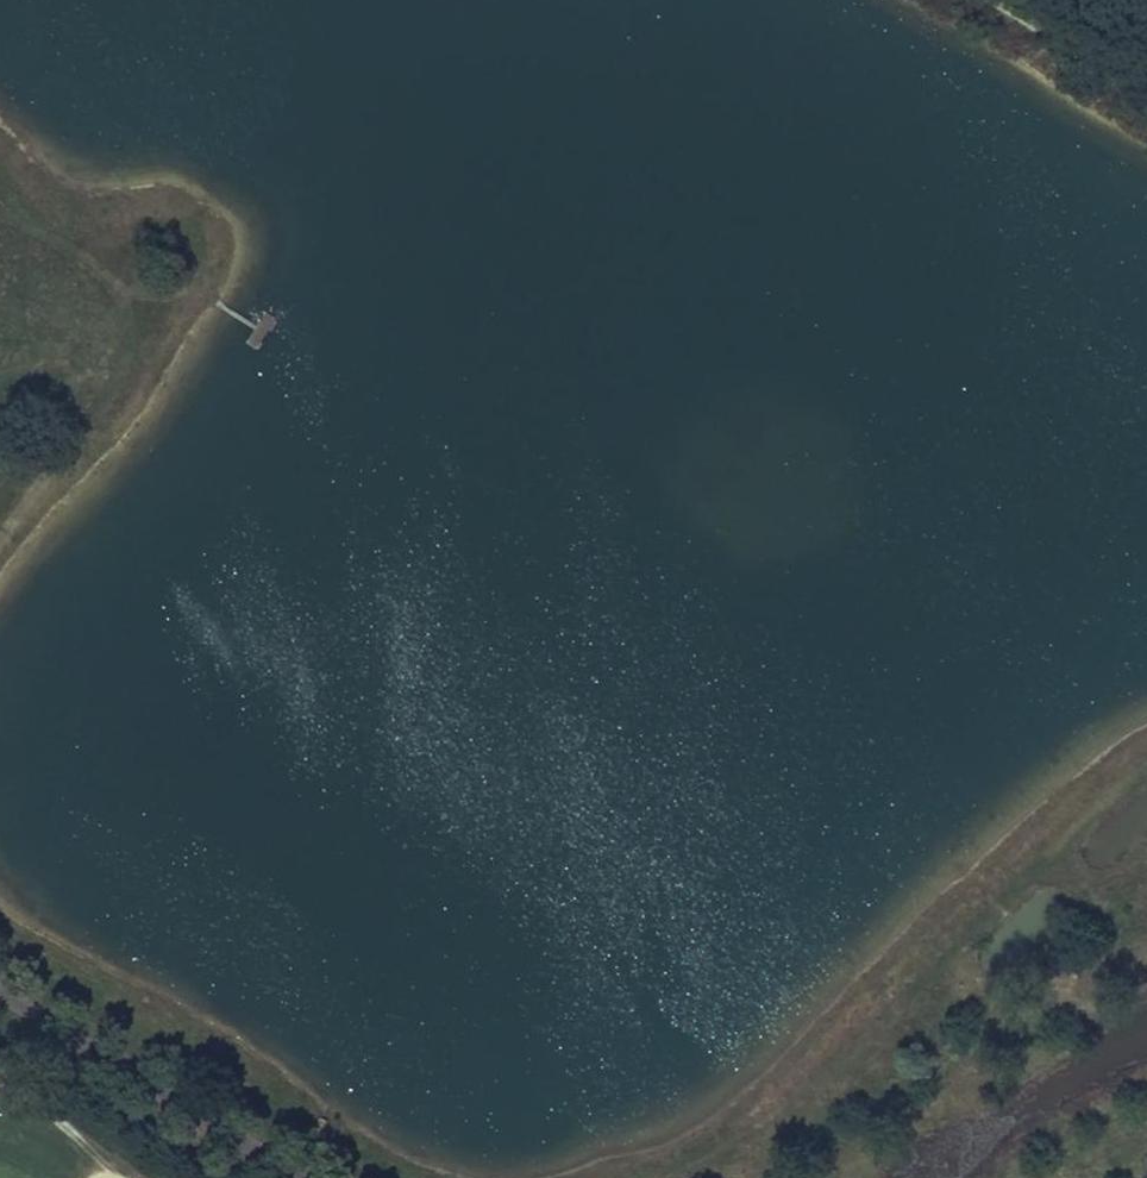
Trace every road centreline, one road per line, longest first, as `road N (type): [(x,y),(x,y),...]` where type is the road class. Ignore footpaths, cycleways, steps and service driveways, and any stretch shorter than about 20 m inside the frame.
road 1 (unclassified): [(303,1177),(0,992)]

